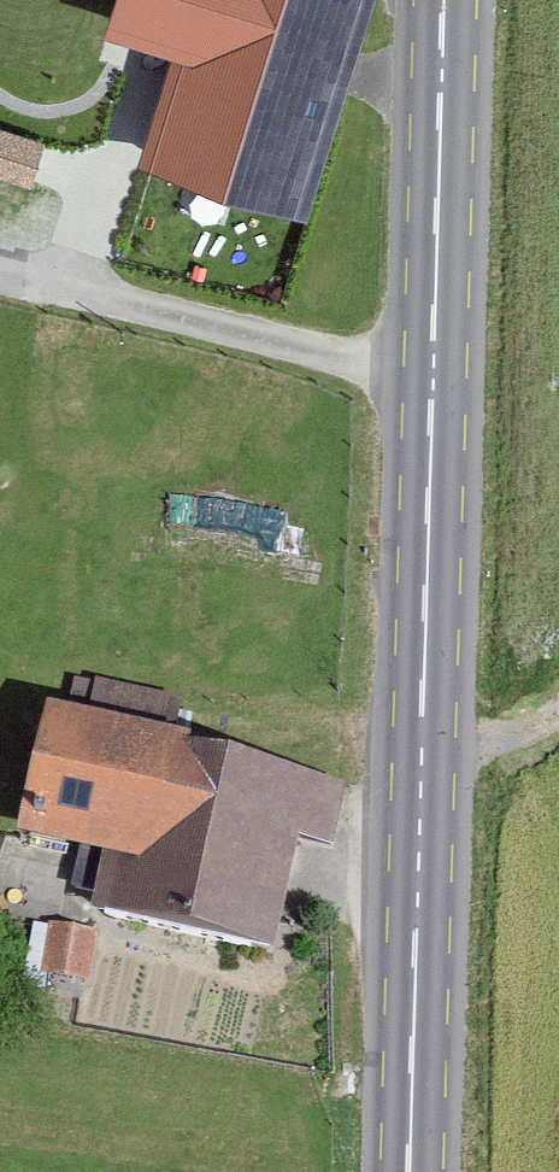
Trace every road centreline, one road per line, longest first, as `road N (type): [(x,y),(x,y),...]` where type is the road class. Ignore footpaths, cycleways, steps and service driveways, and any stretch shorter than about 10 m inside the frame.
road 1 (secondary): [(442,0),(410,1171)]
road 2 (track): [(0,271),(432,374)]
road 3 (track): [(558,712),(502,738),(421,752)]

